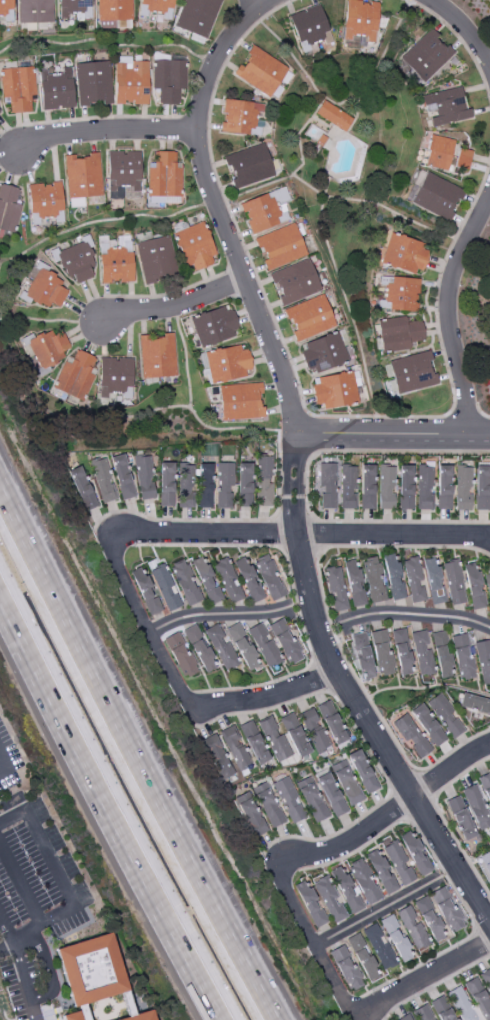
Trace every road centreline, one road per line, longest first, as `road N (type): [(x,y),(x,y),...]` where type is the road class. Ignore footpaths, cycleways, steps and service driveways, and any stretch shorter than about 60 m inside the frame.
road 1 (motorway): [(278,1019),(0,487)]
road 2 (motorway): [(0,590),(225,1019)]
road 3 (residential): [(267,0),(214,64),(197,133),(211,194),(284,378),(293,435)]
road 4 (residential): [(295,534),(313,620),(335,674),(489,919)]
road 5 (residential): [(279,879),(287,862),(355,840),(489,743)]
road 6 (residential): [(467,434),(447,306),(489,195)]
road 7 (residential): [(293,435),(489,434)]
road 8 (residential): [(295,534),(489,536)]
road 9 (residential): [(19,144),(118,130),(197,133)]
road 10 (residential): [(137,533),(295,534)]
road 11 (residential): [(351,1014),(489,944)]
road 12 (residential): [(102,320),(175,306),(245,280)]
road 13 (residential): [(335,674),(194,714)]

